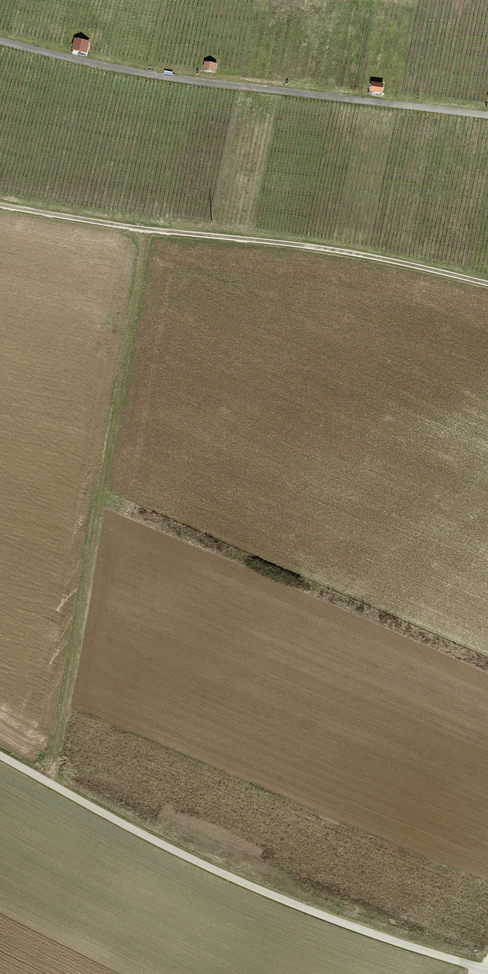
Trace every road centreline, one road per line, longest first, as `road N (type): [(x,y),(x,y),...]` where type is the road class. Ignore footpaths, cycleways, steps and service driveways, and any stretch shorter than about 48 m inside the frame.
road 1 (track): [(143,229),(44,780)]
road 2 (track): [(487,970),(250,886),(0,755)]
road 3 (track): [(0,205),(335,252),(487,286)]
road 4 (track): [(487,116),(85,59),(0,37)]

